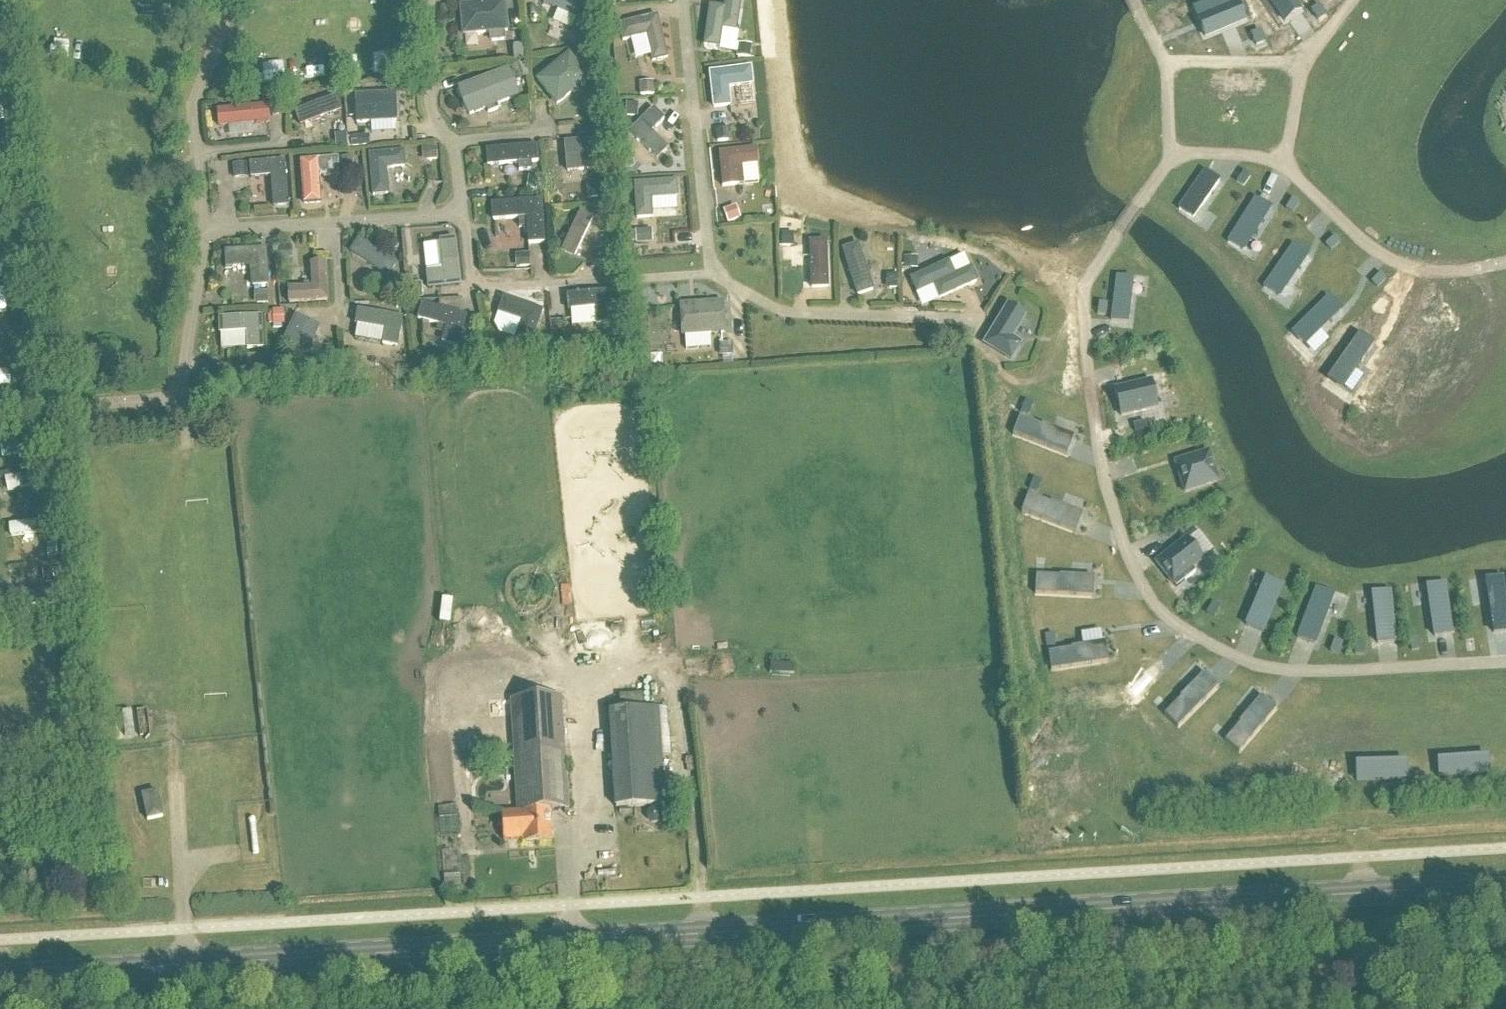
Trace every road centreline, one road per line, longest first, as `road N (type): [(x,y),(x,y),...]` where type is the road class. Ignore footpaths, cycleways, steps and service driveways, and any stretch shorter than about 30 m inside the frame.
road 1 (primary): [(0,980),(1505,885)]

